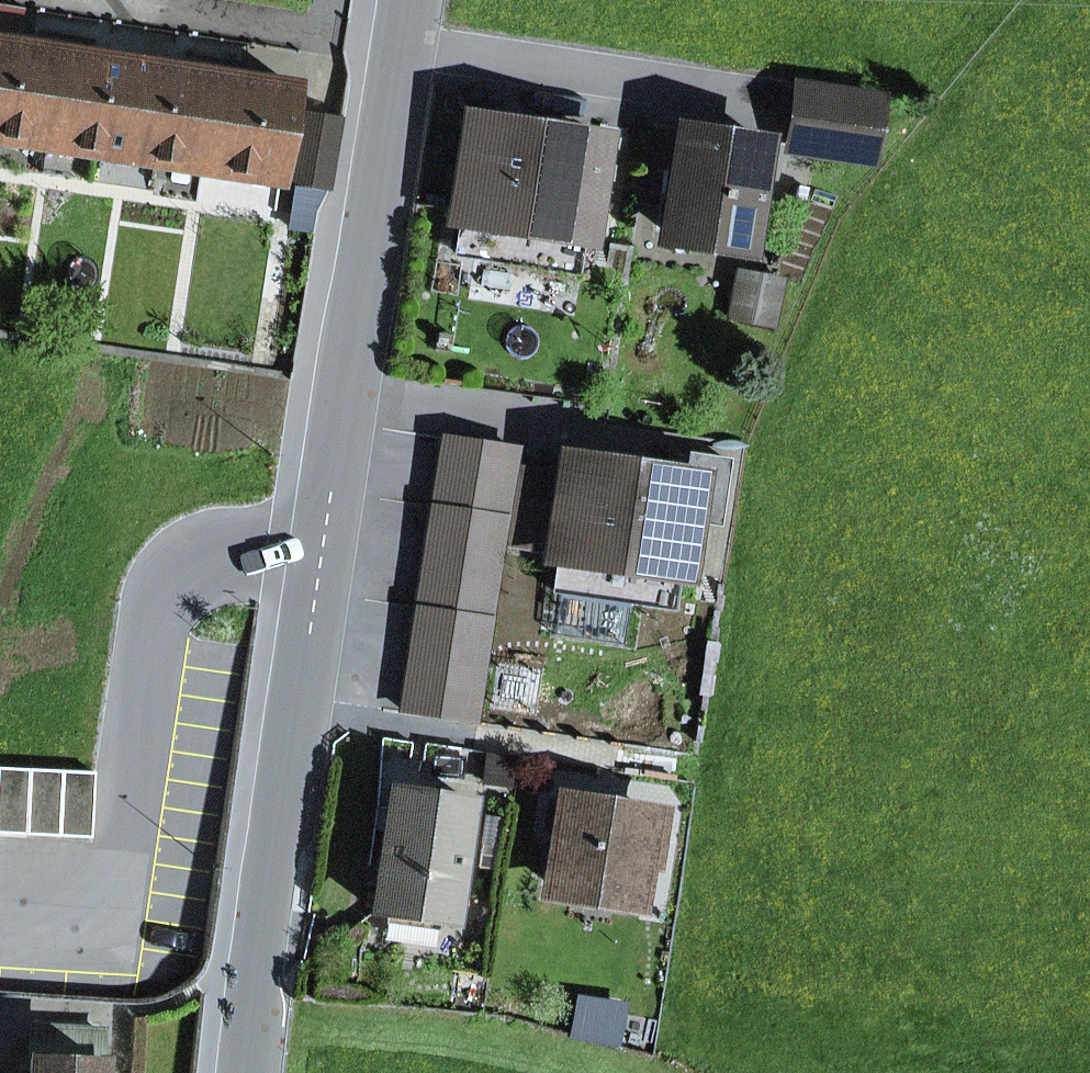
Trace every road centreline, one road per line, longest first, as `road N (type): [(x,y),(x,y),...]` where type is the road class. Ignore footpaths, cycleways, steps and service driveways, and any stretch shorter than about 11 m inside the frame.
road 1 (tertiary): [(261,1072),(412,0)]

